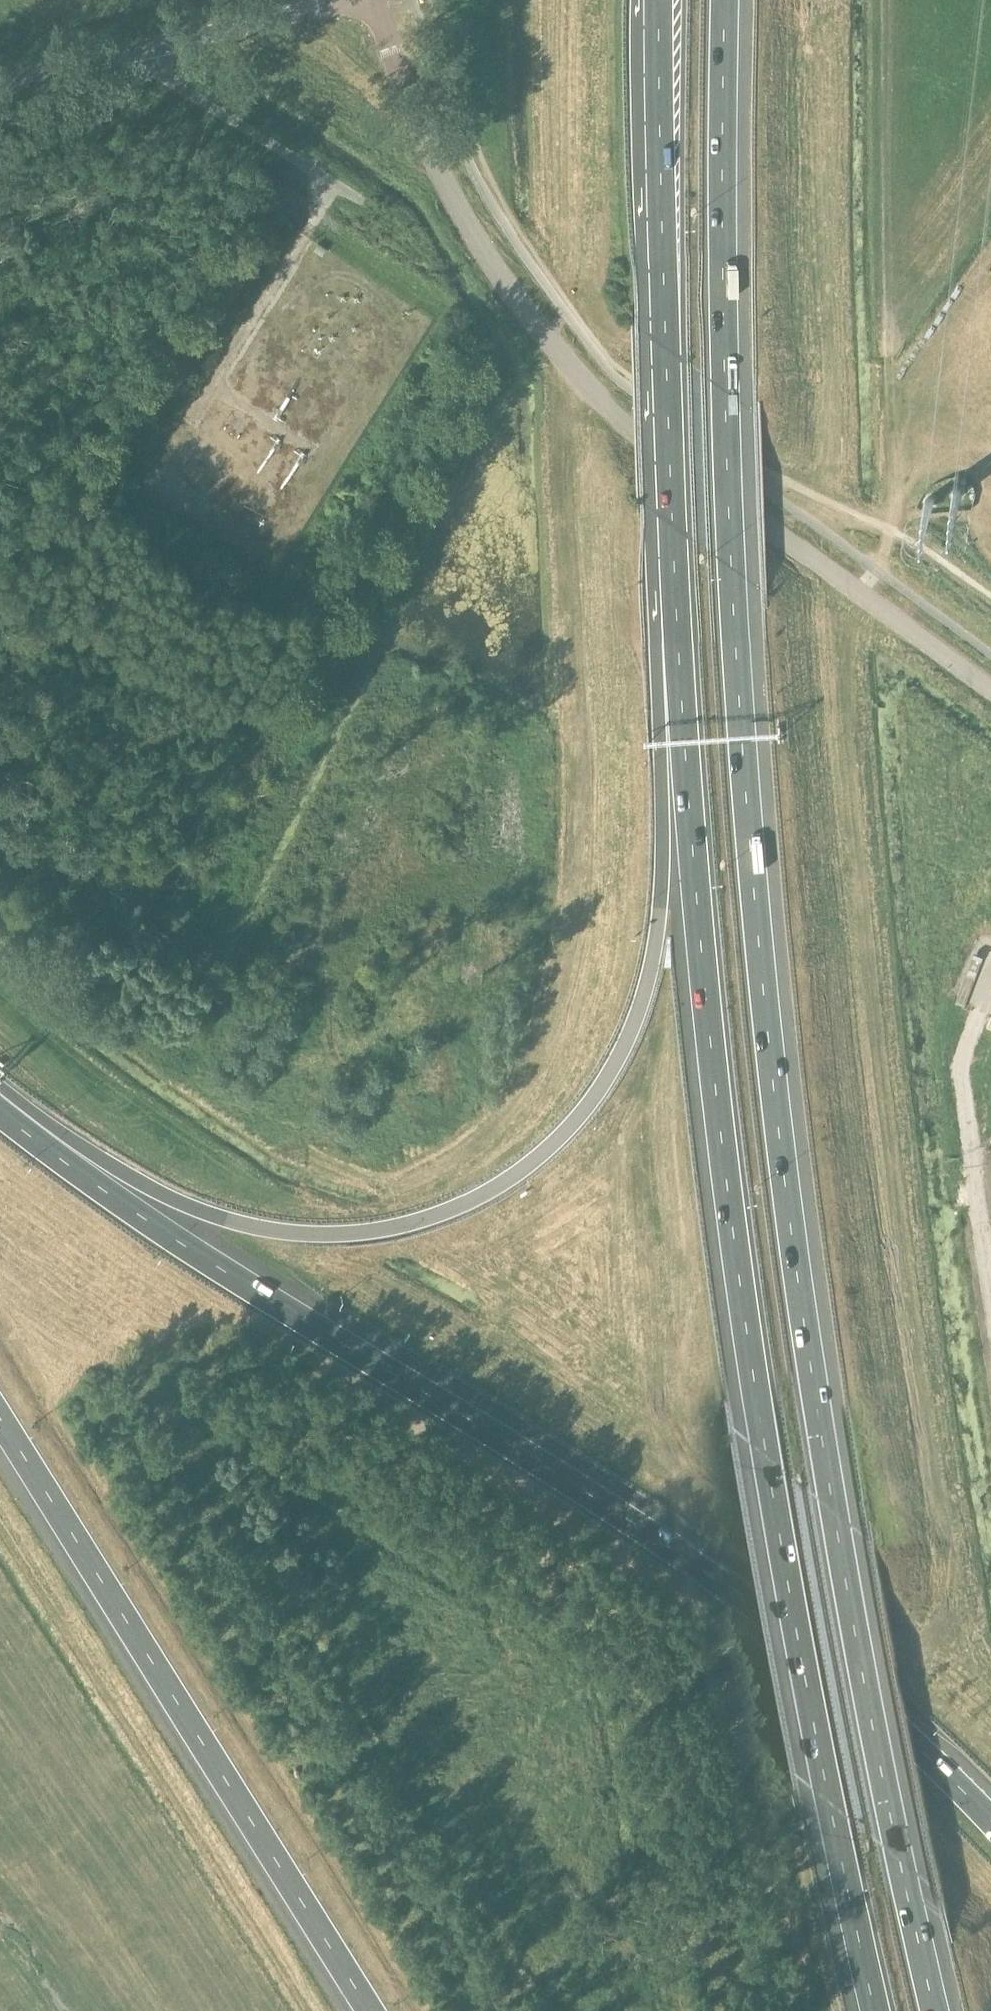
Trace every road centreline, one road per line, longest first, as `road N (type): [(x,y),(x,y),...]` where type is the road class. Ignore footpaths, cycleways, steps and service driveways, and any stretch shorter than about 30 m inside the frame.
road 1 (motorway): [(934,2010),(838,1532),(772,1085),(731,563),(724,386),(731,0)]
road 2 (motorway): [(677,646),(711,1078),(742,1322),(834,1830),(875,2010)]
road 3 (motorway): [(990,1815),(835,1667),(716,1575),(189,1247),(34,1141)]
road 4 (motorway): [(677,646),(661,901),(647,983),(596,1087),(515,1170),(438,1212),(393,1224),(288,1230),(190,1207),(34,1141)]
road 5 (tertiary): [(990,690),(586,383),(461,212),(372,0)]
road 6 (motorway): [(0,1417),(371,2010)]
road 7 (motorway): [(658,0),(677,646)]
road 8 (unclassified): [(0,88),(353,0)]
road 9 (track): [(209,386),(334,184)]
road 10 (track): [(189,416),(209,386),(311,449)]

